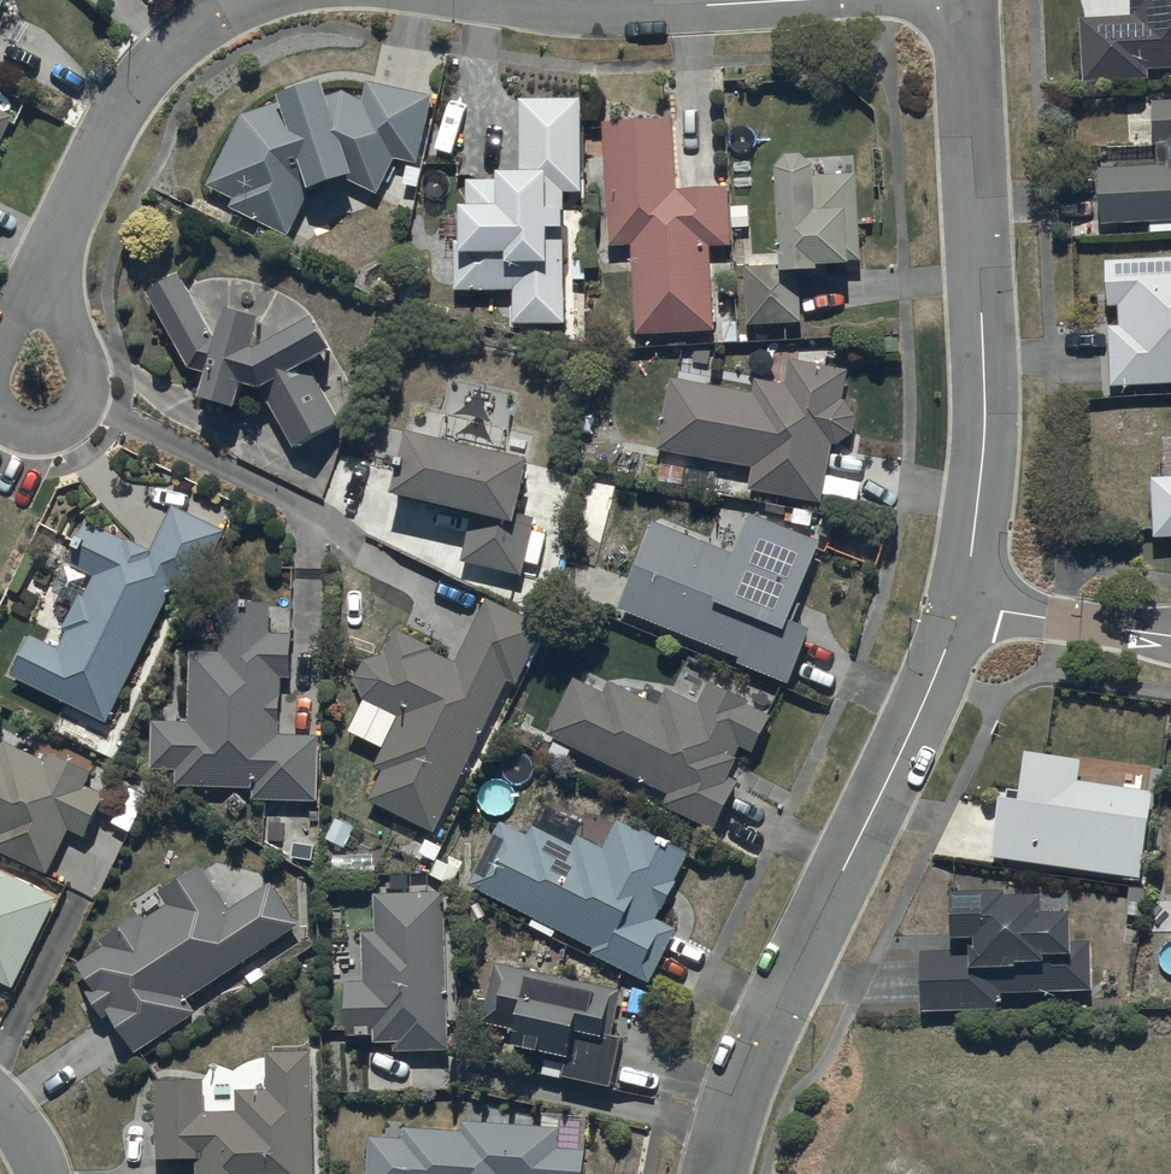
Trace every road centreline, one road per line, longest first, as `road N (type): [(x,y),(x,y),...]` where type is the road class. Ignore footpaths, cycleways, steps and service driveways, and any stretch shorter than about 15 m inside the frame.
road 1 (residential): [(716,1173),(772,1012),(962,602)]
road 2 (residential): [(962,602),(985,401),(965,0)]
road 3 (residential): [(244,0),(172,45),(115,111),(44,268),(35,377)]
road 4 (residential): [(780,0),(649,6),(534,0)]
road 5 (residential): [(962,602),(1170,635)]

